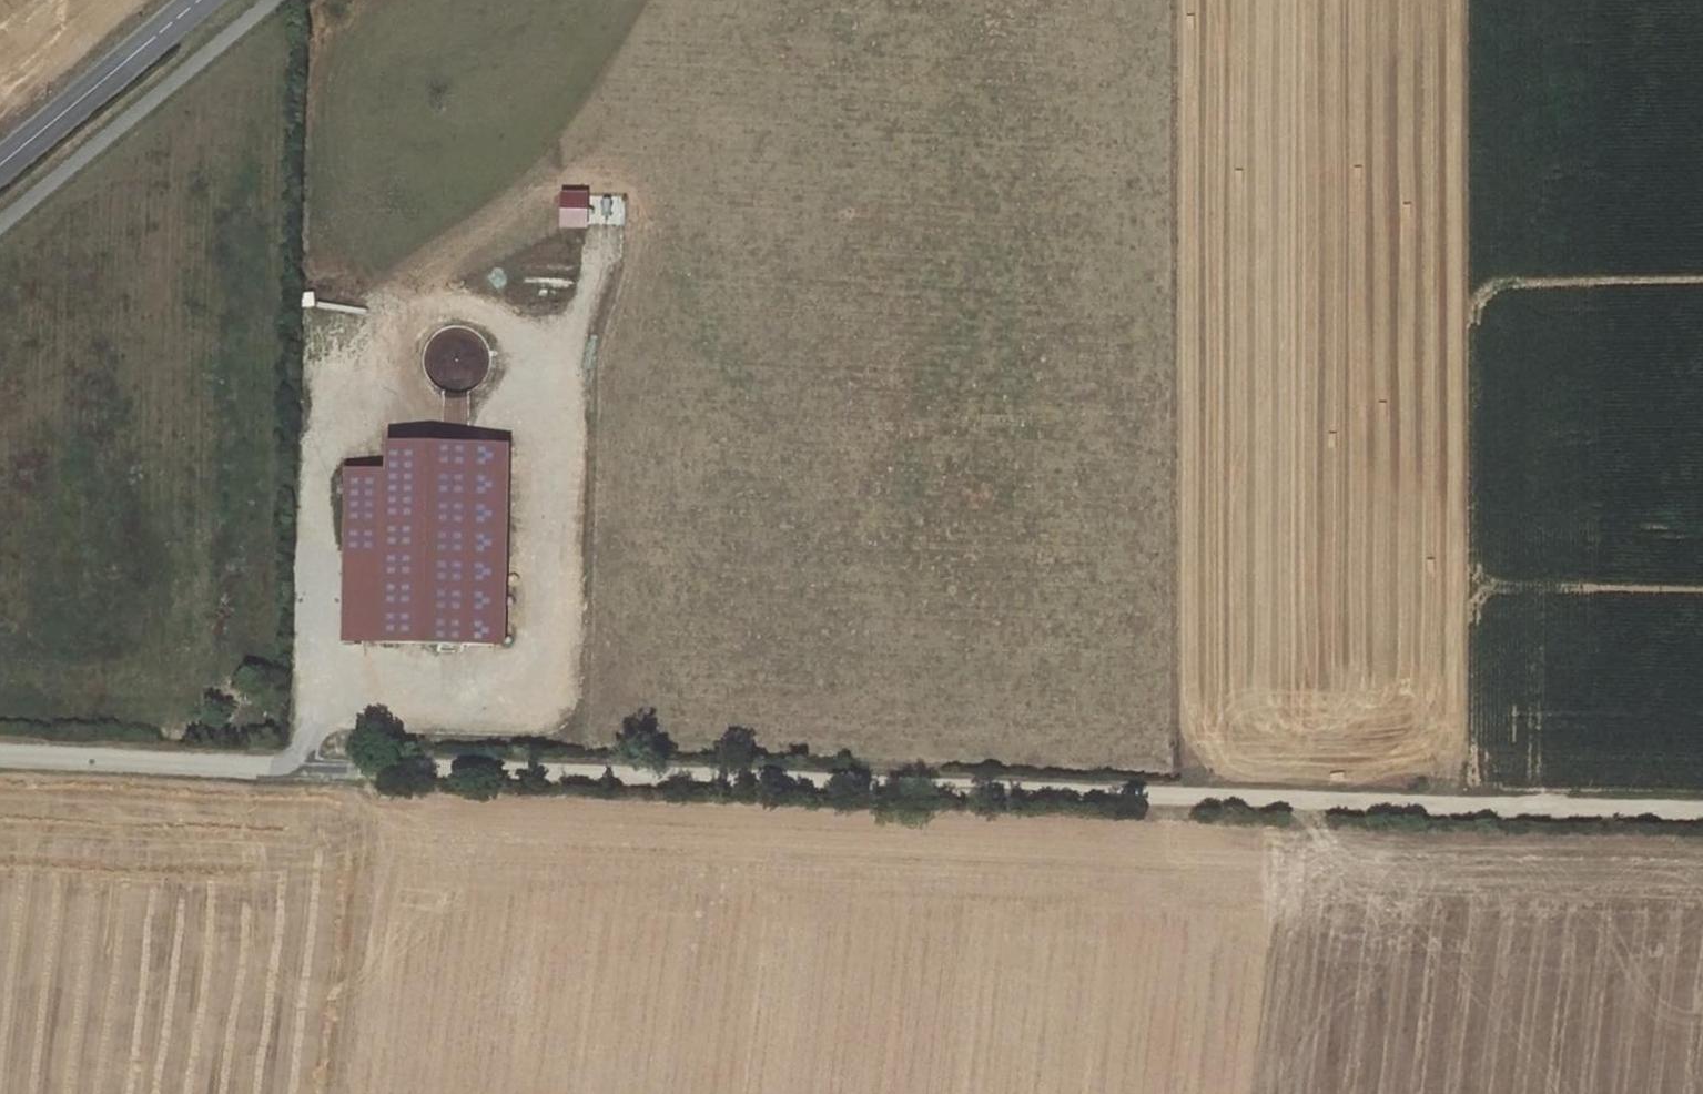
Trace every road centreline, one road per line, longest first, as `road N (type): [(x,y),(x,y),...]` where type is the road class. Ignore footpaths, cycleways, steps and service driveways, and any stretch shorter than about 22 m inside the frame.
road 1 (track): [(1702,816),(380,766)]
road 2 (tertiary): [(0,165),(195,0)]

